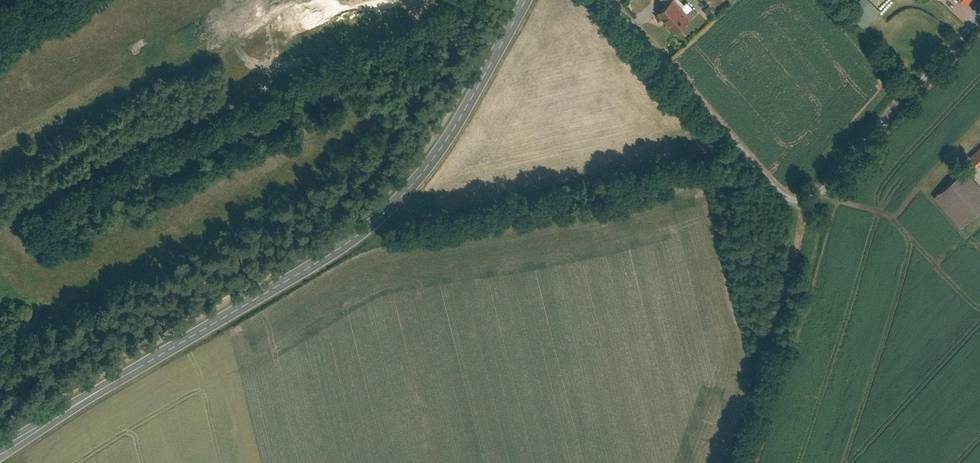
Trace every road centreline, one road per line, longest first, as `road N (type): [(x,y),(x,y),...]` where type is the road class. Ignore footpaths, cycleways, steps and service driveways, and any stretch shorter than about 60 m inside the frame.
road 1 (tertiary): [(526,0),(453,131),(361,233),(0,452)]
road 2 (residential): [(979,13),(831,179),(808,199),(794,200),(608,0)]
road 3 (track): [(819,189),(877,222),(892,219),(921,189)]

